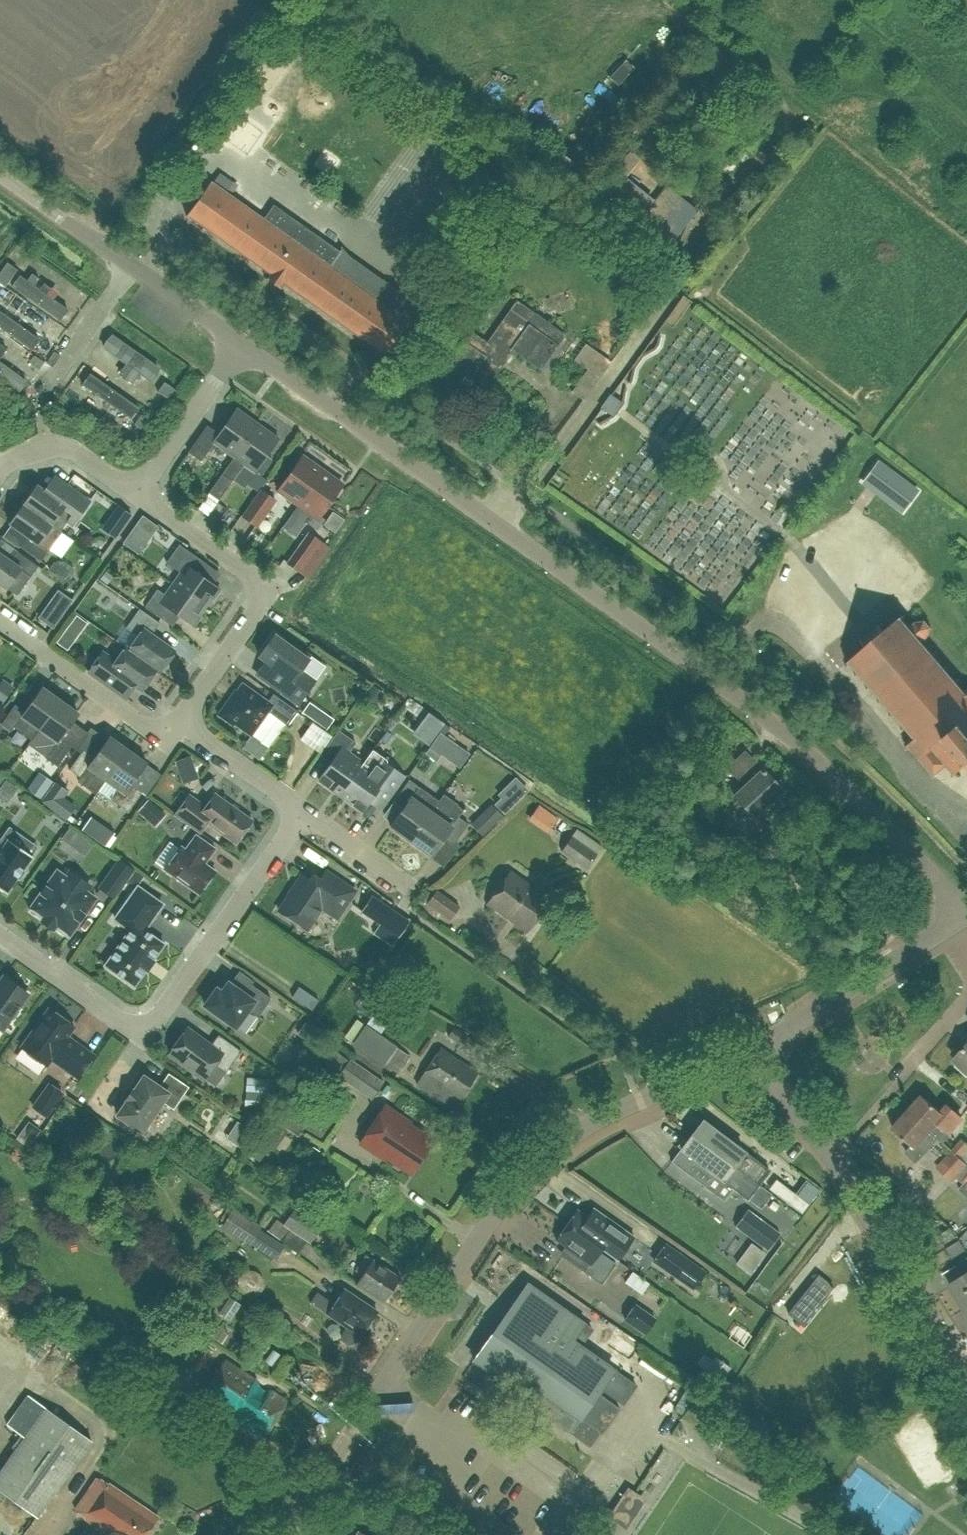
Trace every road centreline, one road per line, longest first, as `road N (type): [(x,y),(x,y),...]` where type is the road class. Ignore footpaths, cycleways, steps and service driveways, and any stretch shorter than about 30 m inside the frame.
road 1 (unclassified): [(966,915),(781,728),(244,346)]
road 2 (tertiary): [(285,1534),(514,1185),(574,1131),(746,1061)]
road 3 (residential): [(302,810),(147,1029),(129,1027),(0,936)]
road 4 (residential): [(182,719),(264,591),(134,492)]
road 5 (unclassified): [(244,346),(0,175)]
road 6 (tertiary): [(966,1374),(832,1151)]
road 7 (tertiary): [(746,1061),(966,936)]
road 8 (residential): [(182,719),(166,726),(137,719),(0,620)]
road 9 (residential): [(832,1151),(966,998)]
road 10 (residential): [(134,492),(244,346)]
road 11 (residential): [(182,719),(302,810)]
road 12 (residential): [(41,443),(47,391),(103,314)]
road 13 (residential): [(302,810),(411,888)]
road 14 (tertiary): [(832,1151),(746,1061)]

